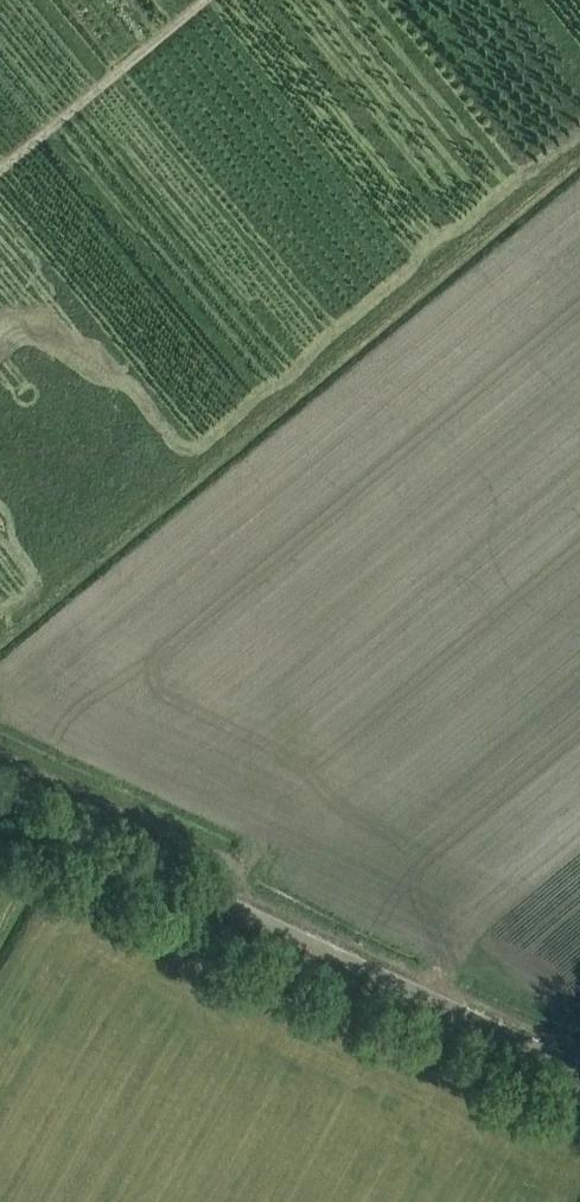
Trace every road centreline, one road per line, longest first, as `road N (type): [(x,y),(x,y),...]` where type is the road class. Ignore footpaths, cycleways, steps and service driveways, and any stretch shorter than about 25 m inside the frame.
road 1 (unclassified): [(579,1070),(0,798)]

